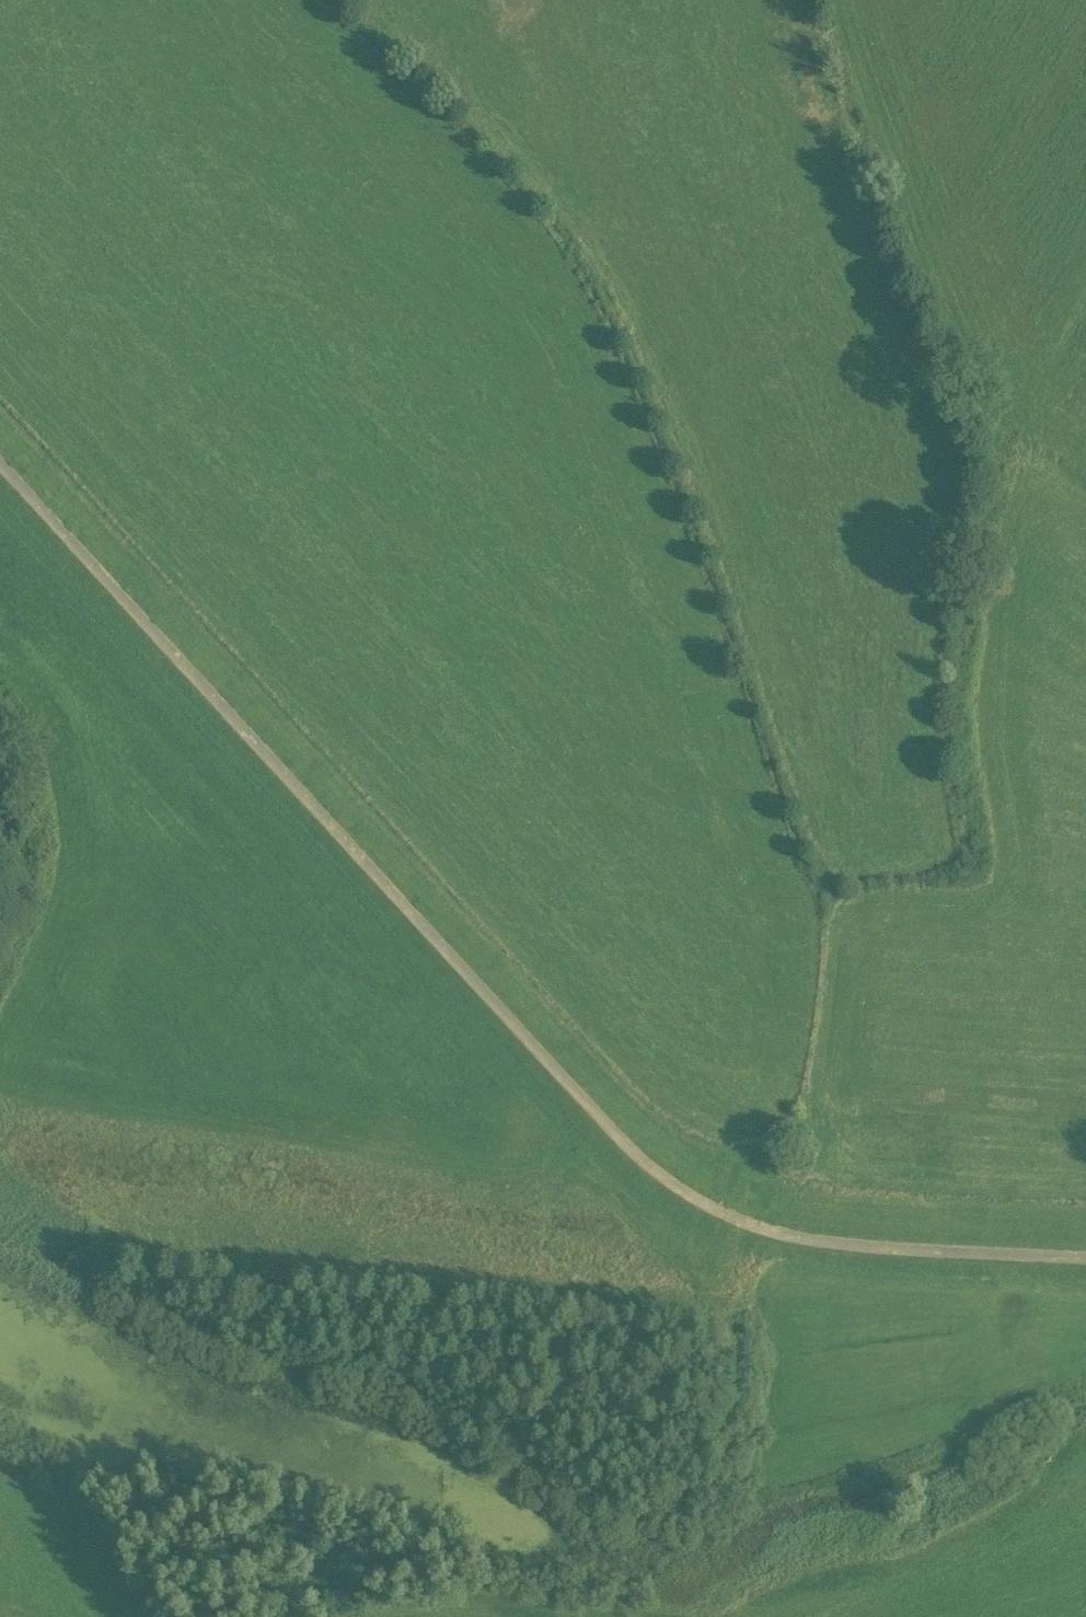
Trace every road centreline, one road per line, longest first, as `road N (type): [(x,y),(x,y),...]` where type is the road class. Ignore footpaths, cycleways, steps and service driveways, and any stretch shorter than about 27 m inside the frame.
road 1 (track): [(0,457),(625,1143),(683,1187),(777,1231),(853,1245),(1085,1255)]

